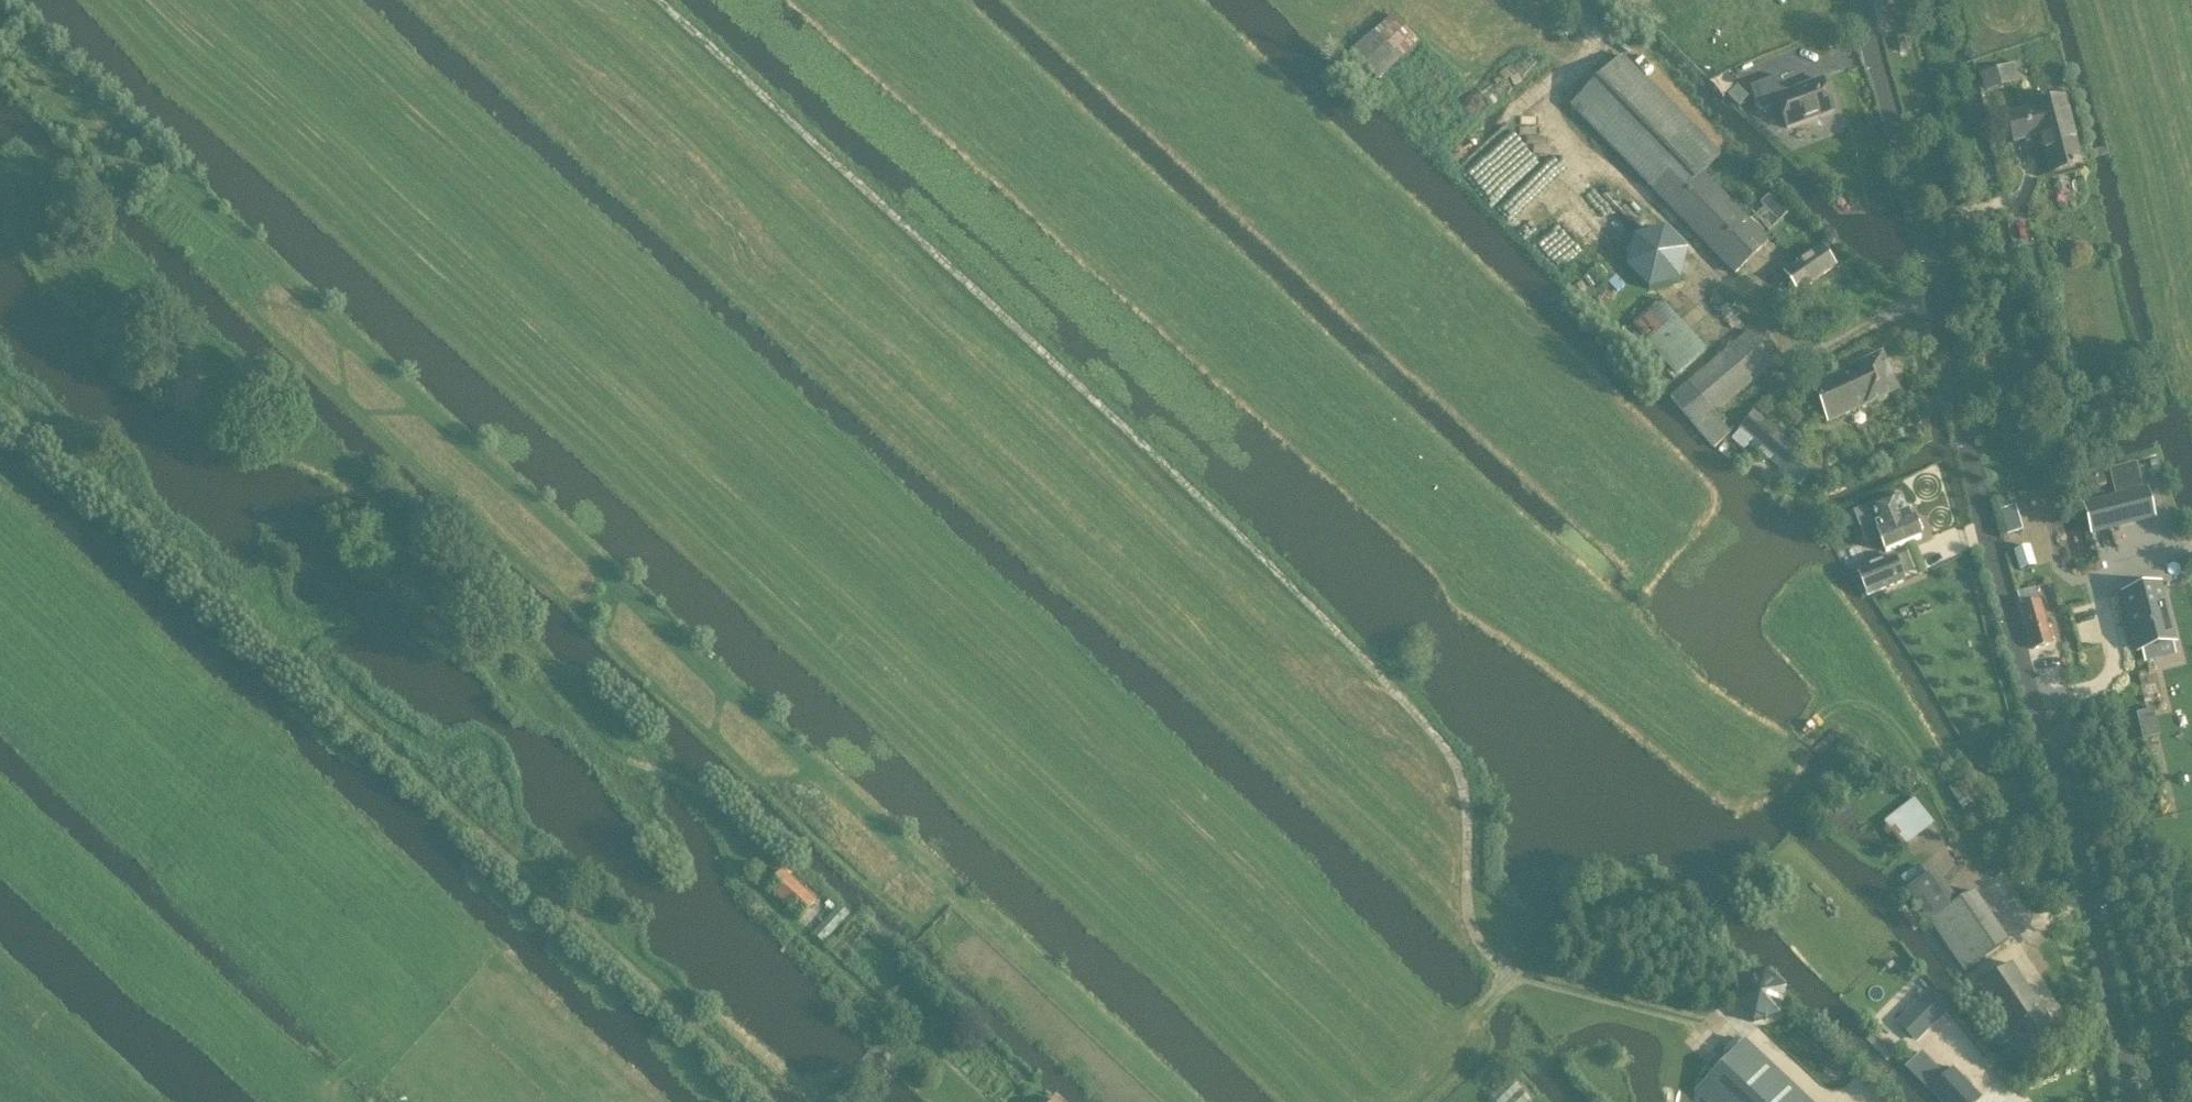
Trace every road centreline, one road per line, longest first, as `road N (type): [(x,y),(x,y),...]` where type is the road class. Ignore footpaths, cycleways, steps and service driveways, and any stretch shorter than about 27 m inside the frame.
road 1 (track): [(1740,1026),(1510,974),(1474,937),(1464,776),(1444,745),(1267,563),(659,0)]
road 2 (tertiary): [(2134,1101),(2076,854),(1985,523),(1925,224),(1864,0)]
road 3 (track): [(784,1101),(109,493)]
road 4 (track): [(1568,0),(1592,46),(1555,105),(1556,124),(1654,208),(1723,283)]

